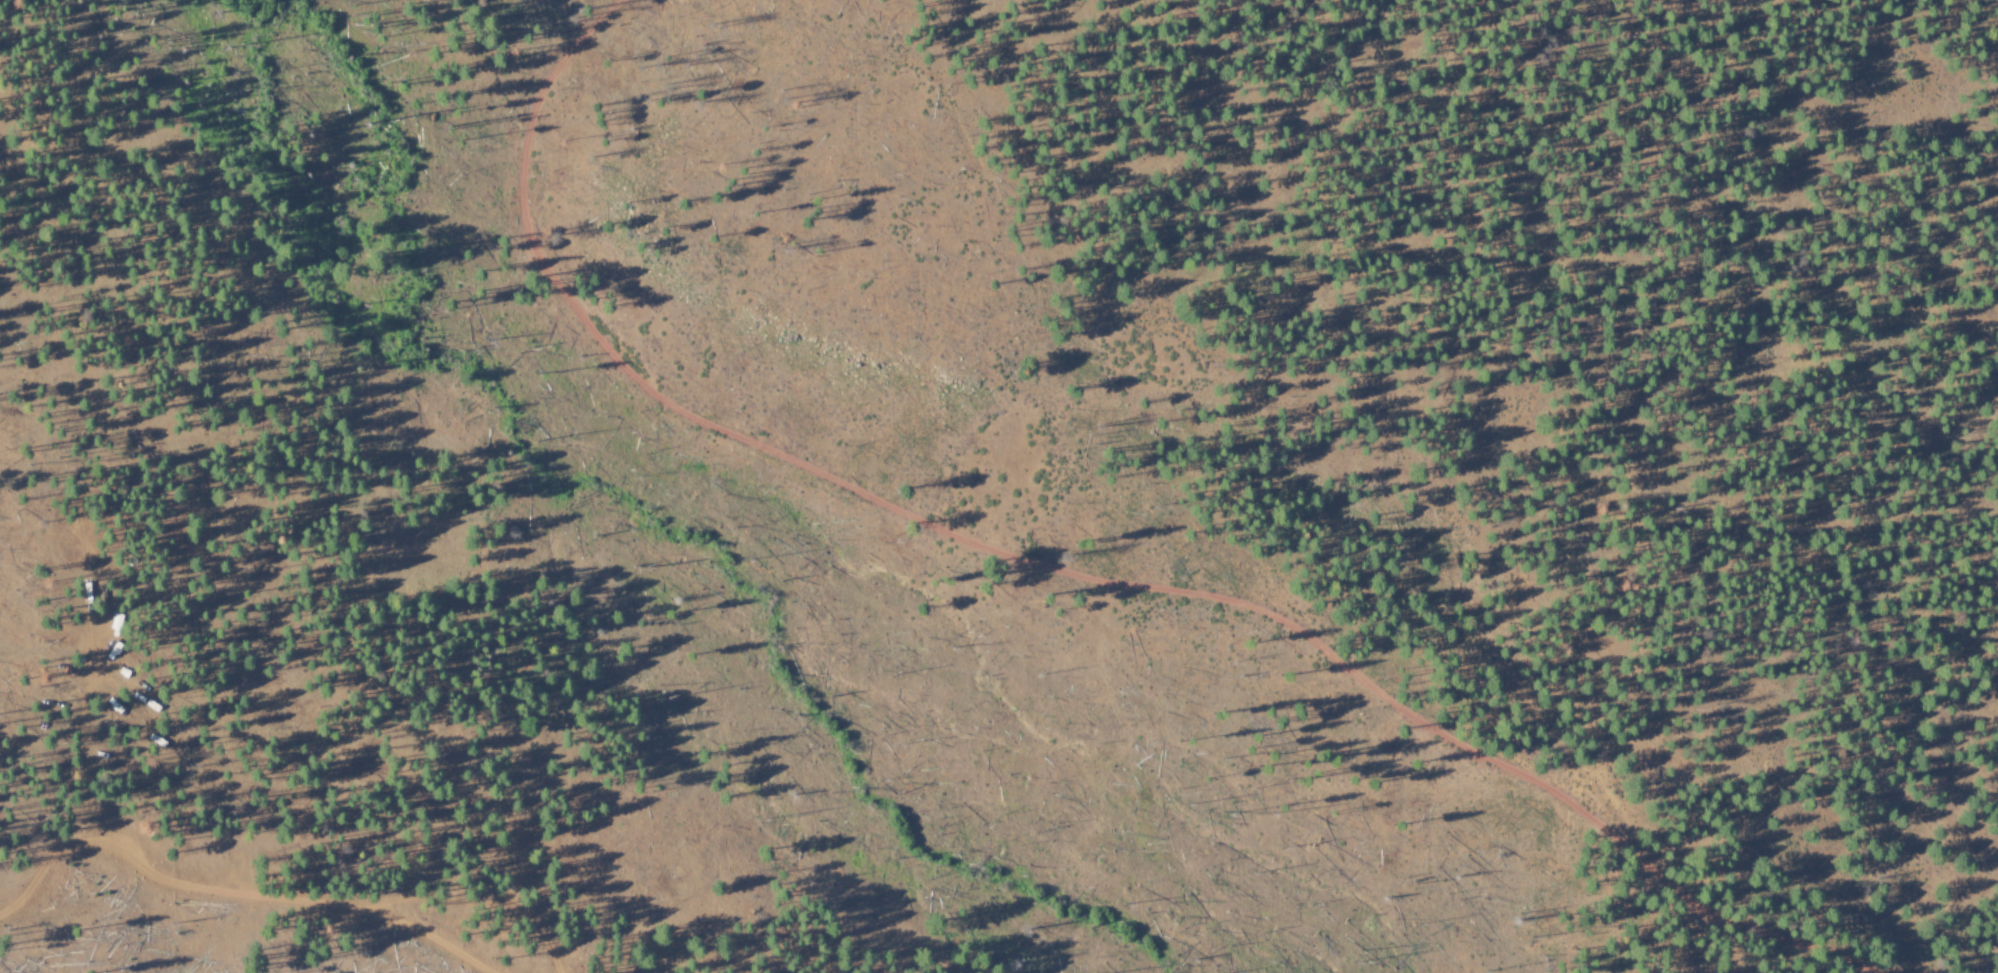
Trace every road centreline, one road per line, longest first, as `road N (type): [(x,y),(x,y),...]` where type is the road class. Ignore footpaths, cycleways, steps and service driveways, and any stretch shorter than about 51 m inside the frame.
road 1 (track): [(1879,972),(1815,944),(1696,911),(1588,814),(1483,756),(1273,613),(1198,591),(1105,582),(1008,558),(648,390),(535,249),(520,167),(539,93),(617,0)]
road 2 (track): [(513,972),(382,907),(295,915),(189,893),(98,836),(52,831),(10,912),(0,914)]

